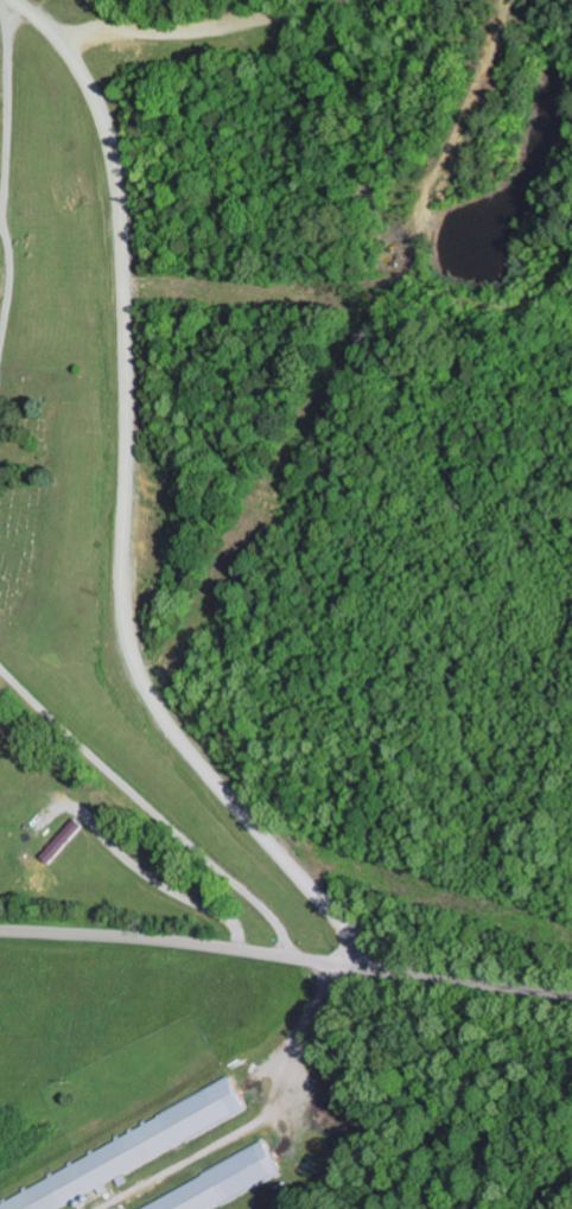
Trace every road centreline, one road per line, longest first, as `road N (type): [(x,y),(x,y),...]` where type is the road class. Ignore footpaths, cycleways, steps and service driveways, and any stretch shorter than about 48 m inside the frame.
road 1 (residential): [(360,965),(335,917),(184,745),(136,666),(119,578),(122,354),(109,161),(69,57),(6,0)]
road 2 (residential): [(0,930),(141,936),(571,993)]
road 3 (residential): [(0,666),(273,917),(297,956)]
road 4 (residential): [(9,2),(9,265),(0,345)]

